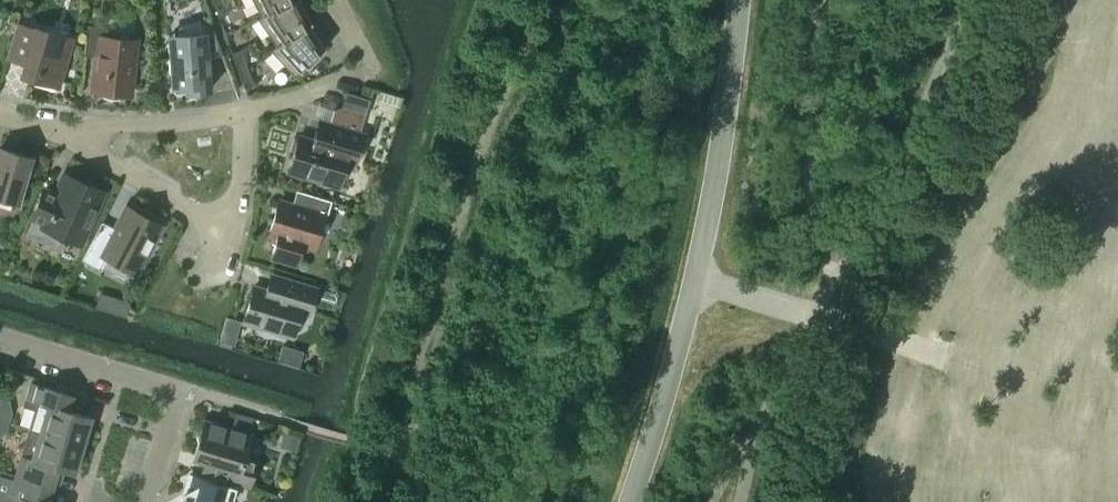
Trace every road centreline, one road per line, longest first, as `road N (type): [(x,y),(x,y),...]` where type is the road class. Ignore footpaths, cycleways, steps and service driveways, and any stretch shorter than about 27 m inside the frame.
road 1 (unclassified): [(630,501),(696,276),(738,0)]
road 2 (residential): [(144,501),(172,389),(0,338)]
road 3 (residential): [(241,114),(362,66),(331,0)]
road 4 (residential): [(223,231),(67,129)]
road 5 (residential): [(67,129),(241,114)]
road 6 (residential): [(241,114),(238,194),(223,231)]

